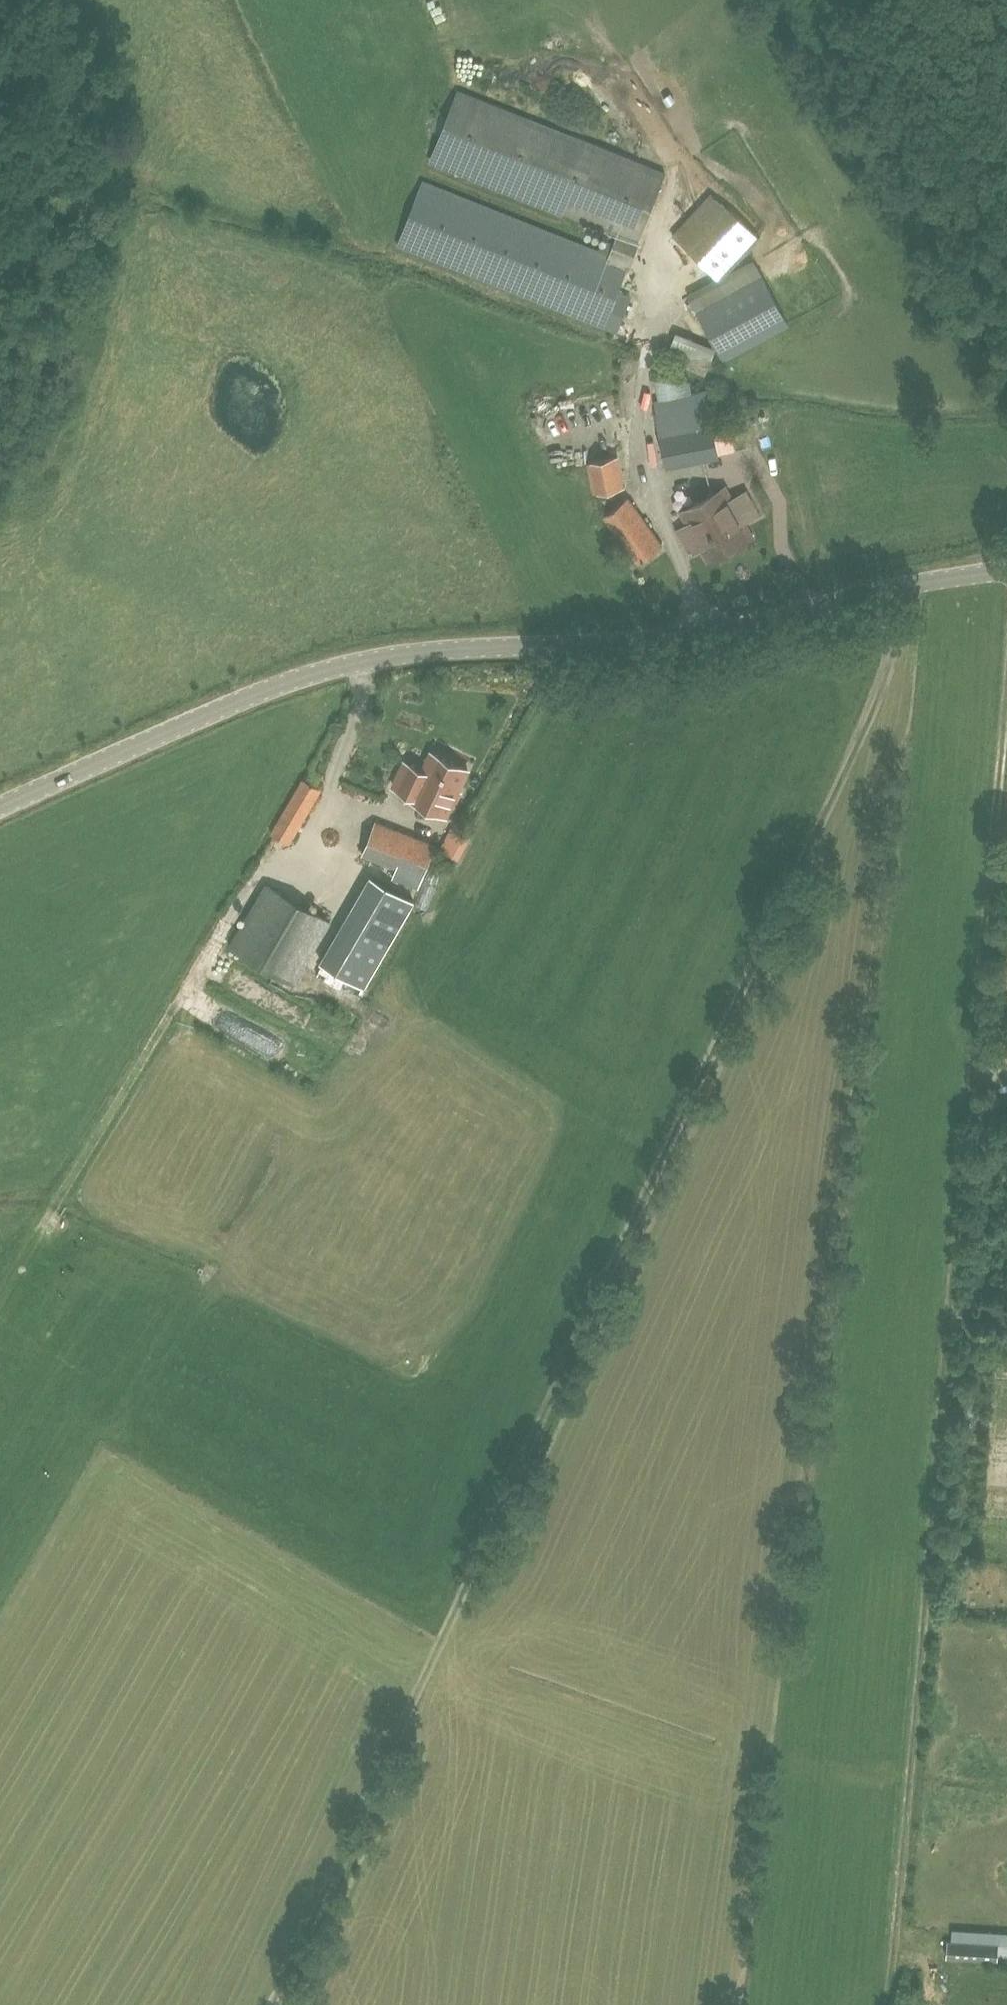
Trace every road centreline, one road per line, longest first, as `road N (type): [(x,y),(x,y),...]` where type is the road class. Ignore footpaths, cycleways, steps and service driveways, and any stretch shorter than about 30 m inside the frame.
road 1 (track): [(886,593),(885,671),(277,2004)]
road 2 (track): [(1006,626),(889,2004)]
road 3 (unclassified): [(0,808),(373,657),(675,640),(1006,571)]

